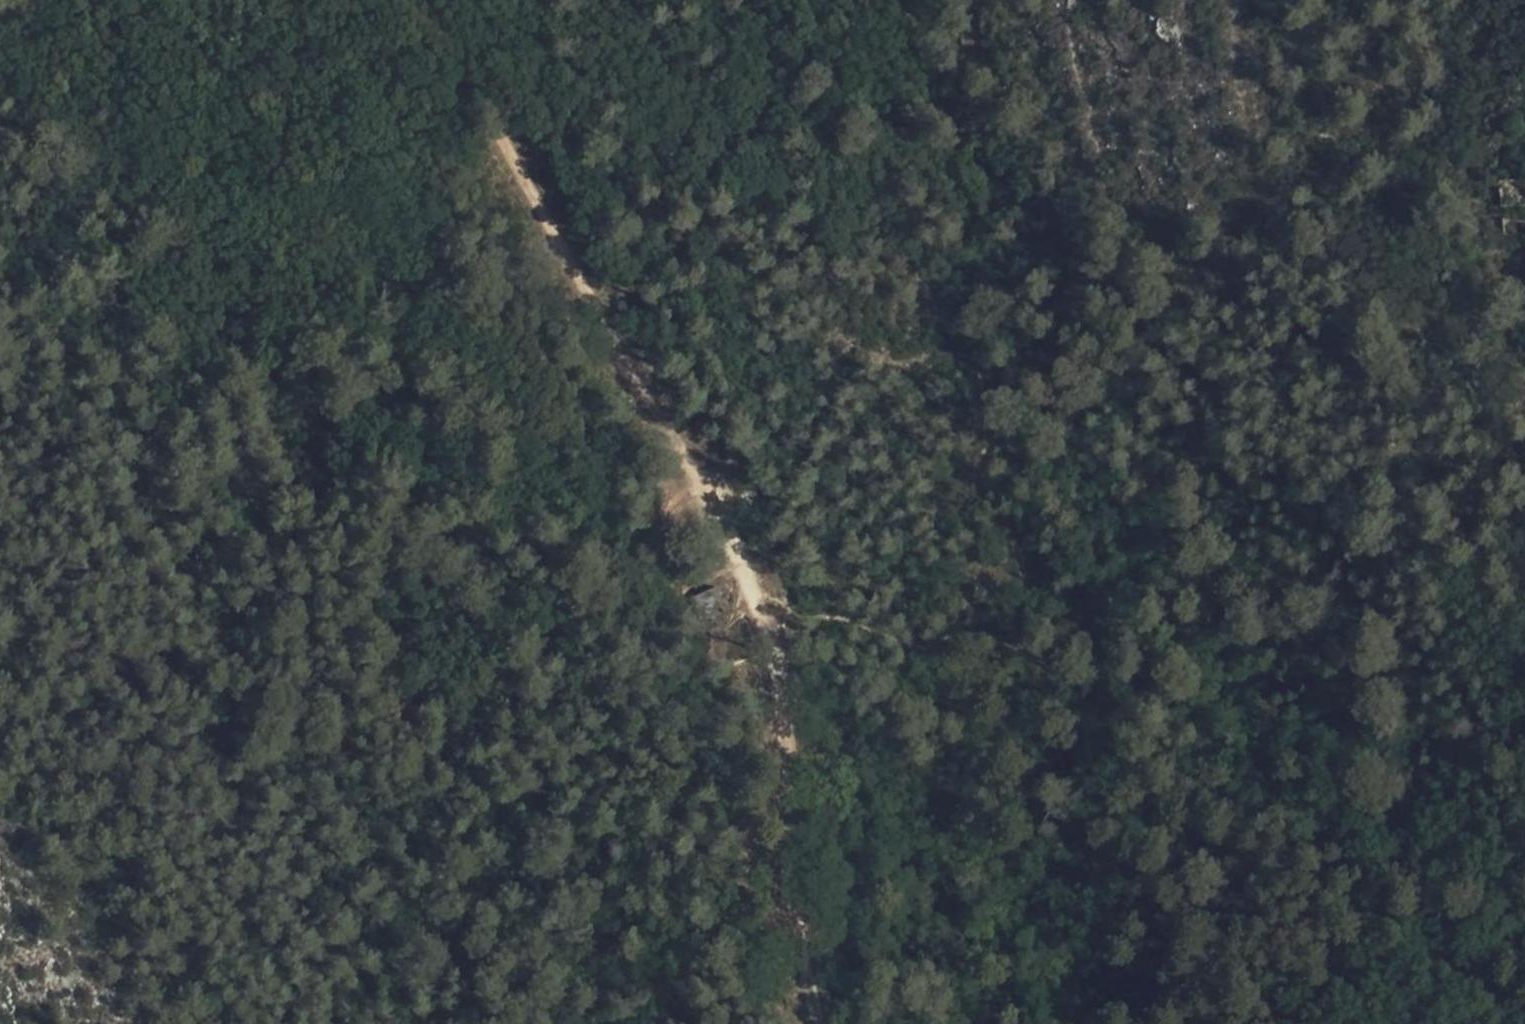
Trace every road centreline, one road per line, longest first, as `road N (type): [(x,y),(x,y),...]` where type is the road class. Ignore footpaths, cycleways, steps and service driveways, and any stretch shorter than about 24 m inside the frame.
road 1 (track): [(426,0),(683,447),(762,604),(796,749),(821,1023)]

